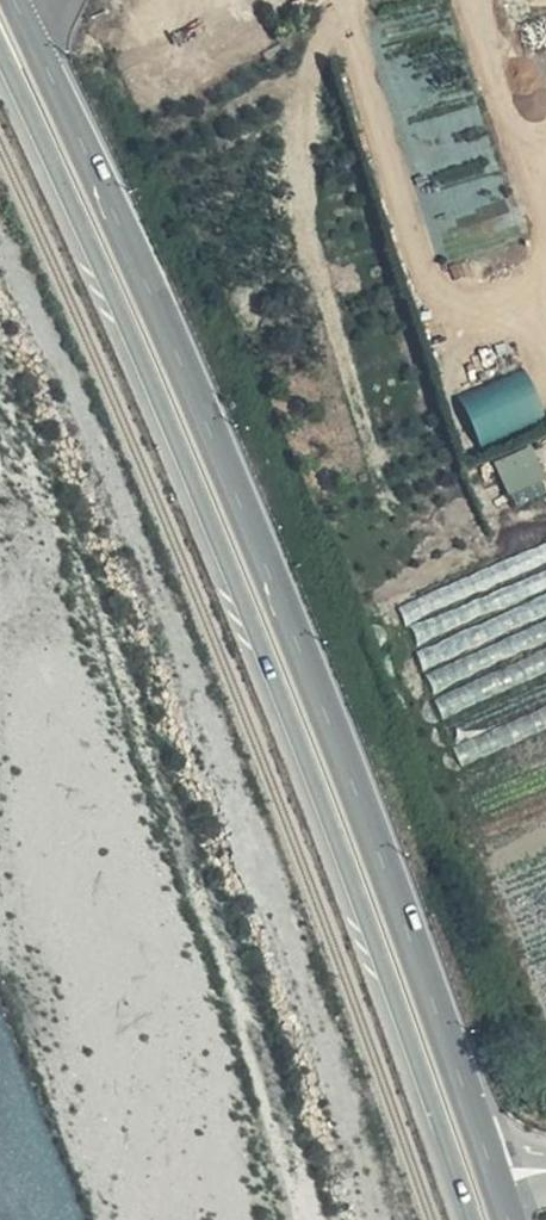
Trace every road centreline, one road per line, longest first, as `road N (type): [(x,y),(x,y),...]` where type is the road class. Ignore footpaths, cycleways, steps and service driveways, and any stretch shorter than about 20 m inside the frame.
road 1 (primary): [(496,1181),(229,481),(14,0)]
road 2 (primary): [(0,44),(246,607),(368,918),(470,1219)]
road 3 (track): [(0,200),(199,661),(400,1219)]

